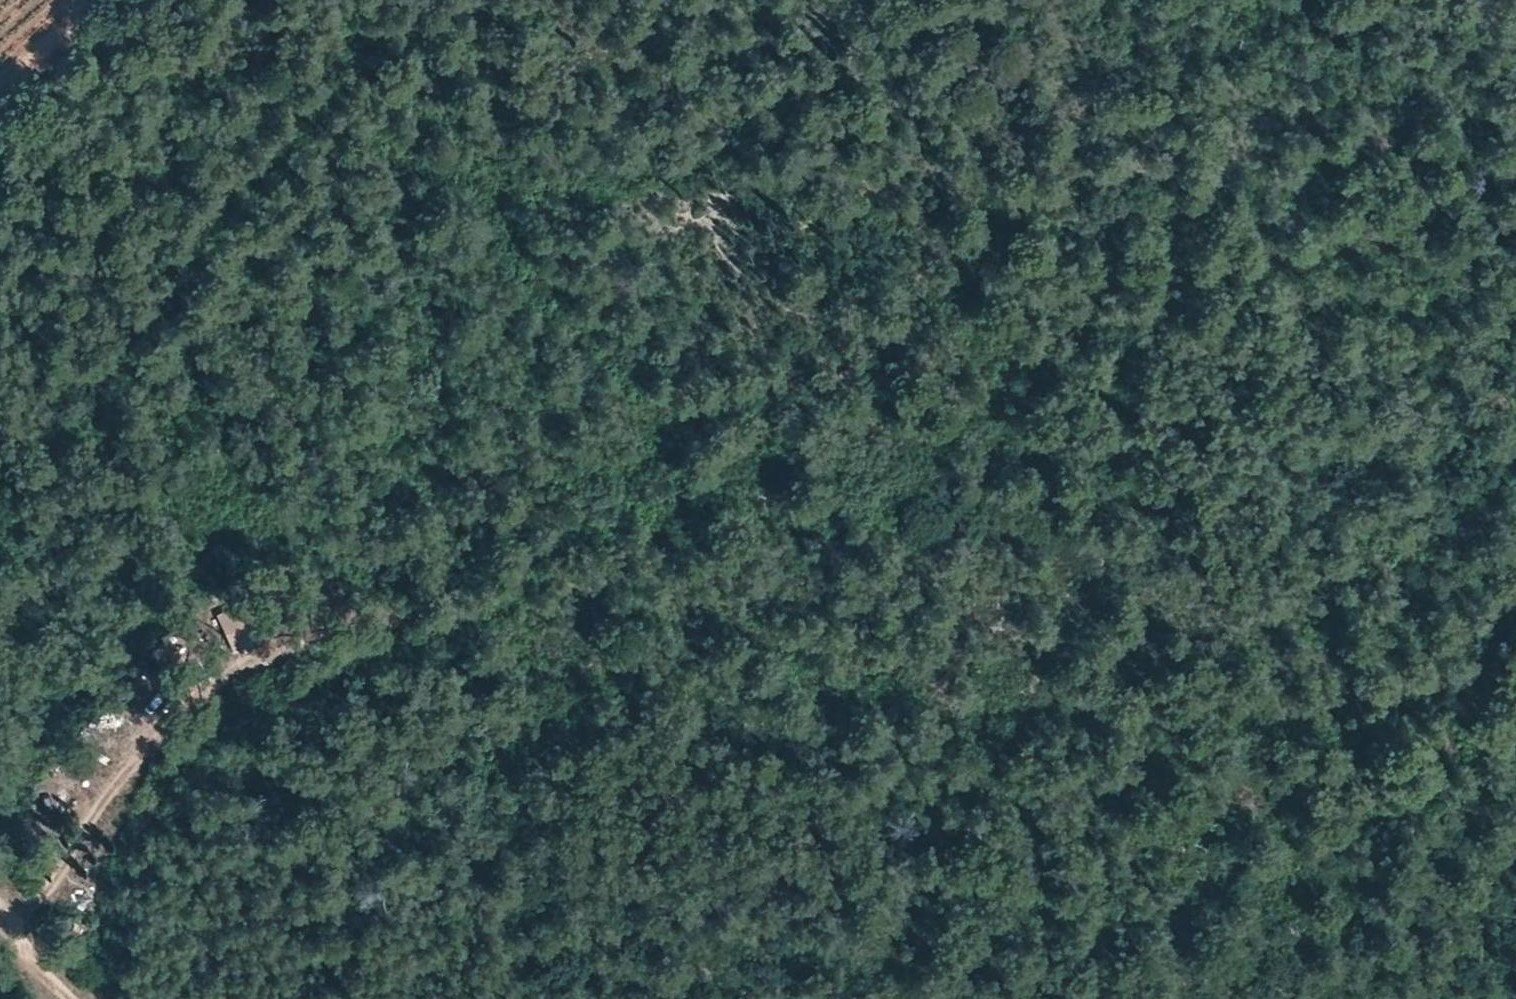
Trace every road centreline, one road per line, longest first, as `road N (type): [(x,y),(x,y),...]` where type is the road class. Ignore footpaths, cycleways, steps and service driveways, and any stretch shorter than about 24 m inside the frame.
road 1 (track): [(105,0),(27,76),(0,133)]

